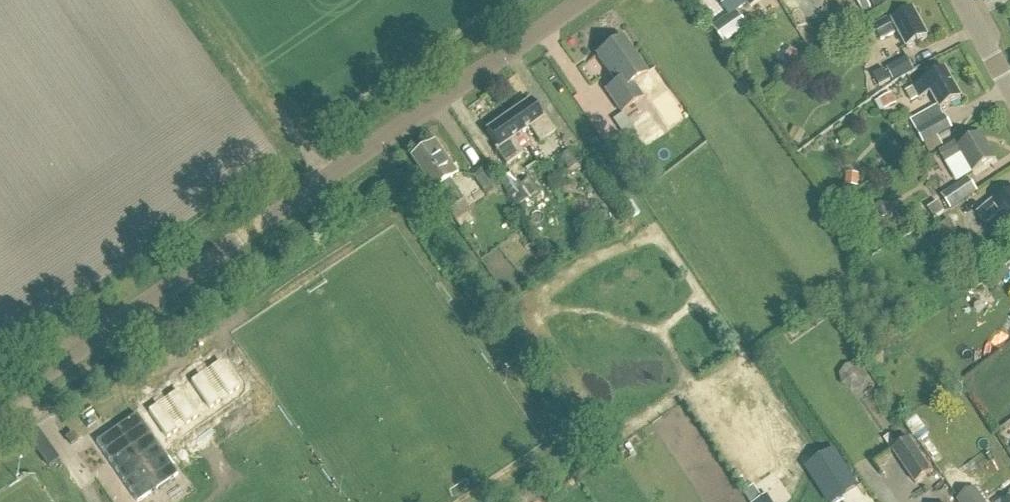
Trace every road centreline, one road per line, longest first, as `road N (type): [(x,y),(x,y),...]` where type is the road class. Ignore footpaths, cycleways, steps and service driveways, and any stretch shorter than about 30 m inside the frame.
road 1 (residential): [(0,406),(587,0)]

